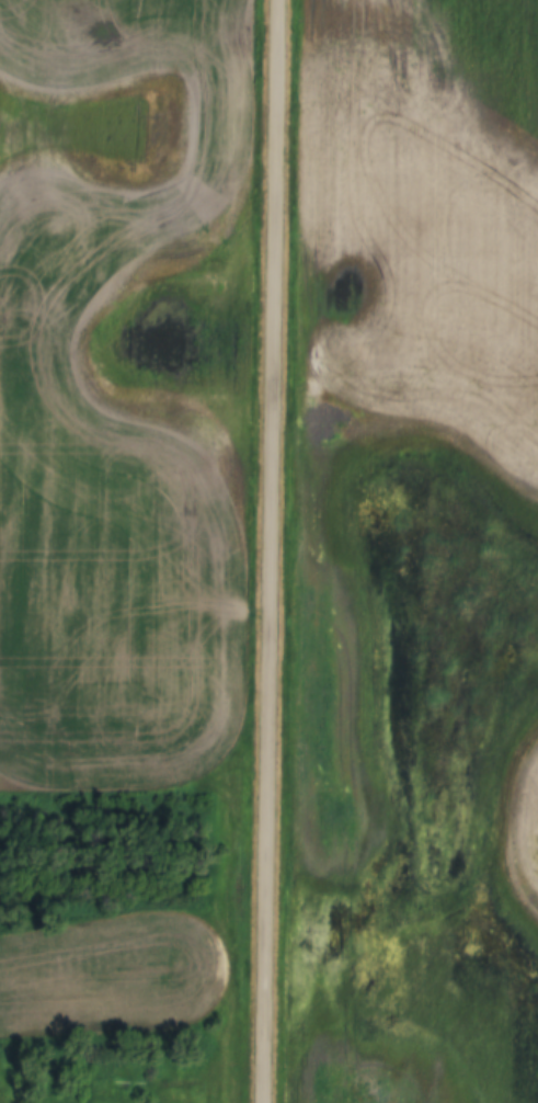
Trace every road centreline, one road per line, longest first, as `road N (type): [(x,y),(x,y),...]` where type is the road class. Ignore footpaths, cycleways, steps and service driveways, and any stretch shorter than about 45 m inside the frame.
road 1 (residential): [(263,1102),(276,0)]

